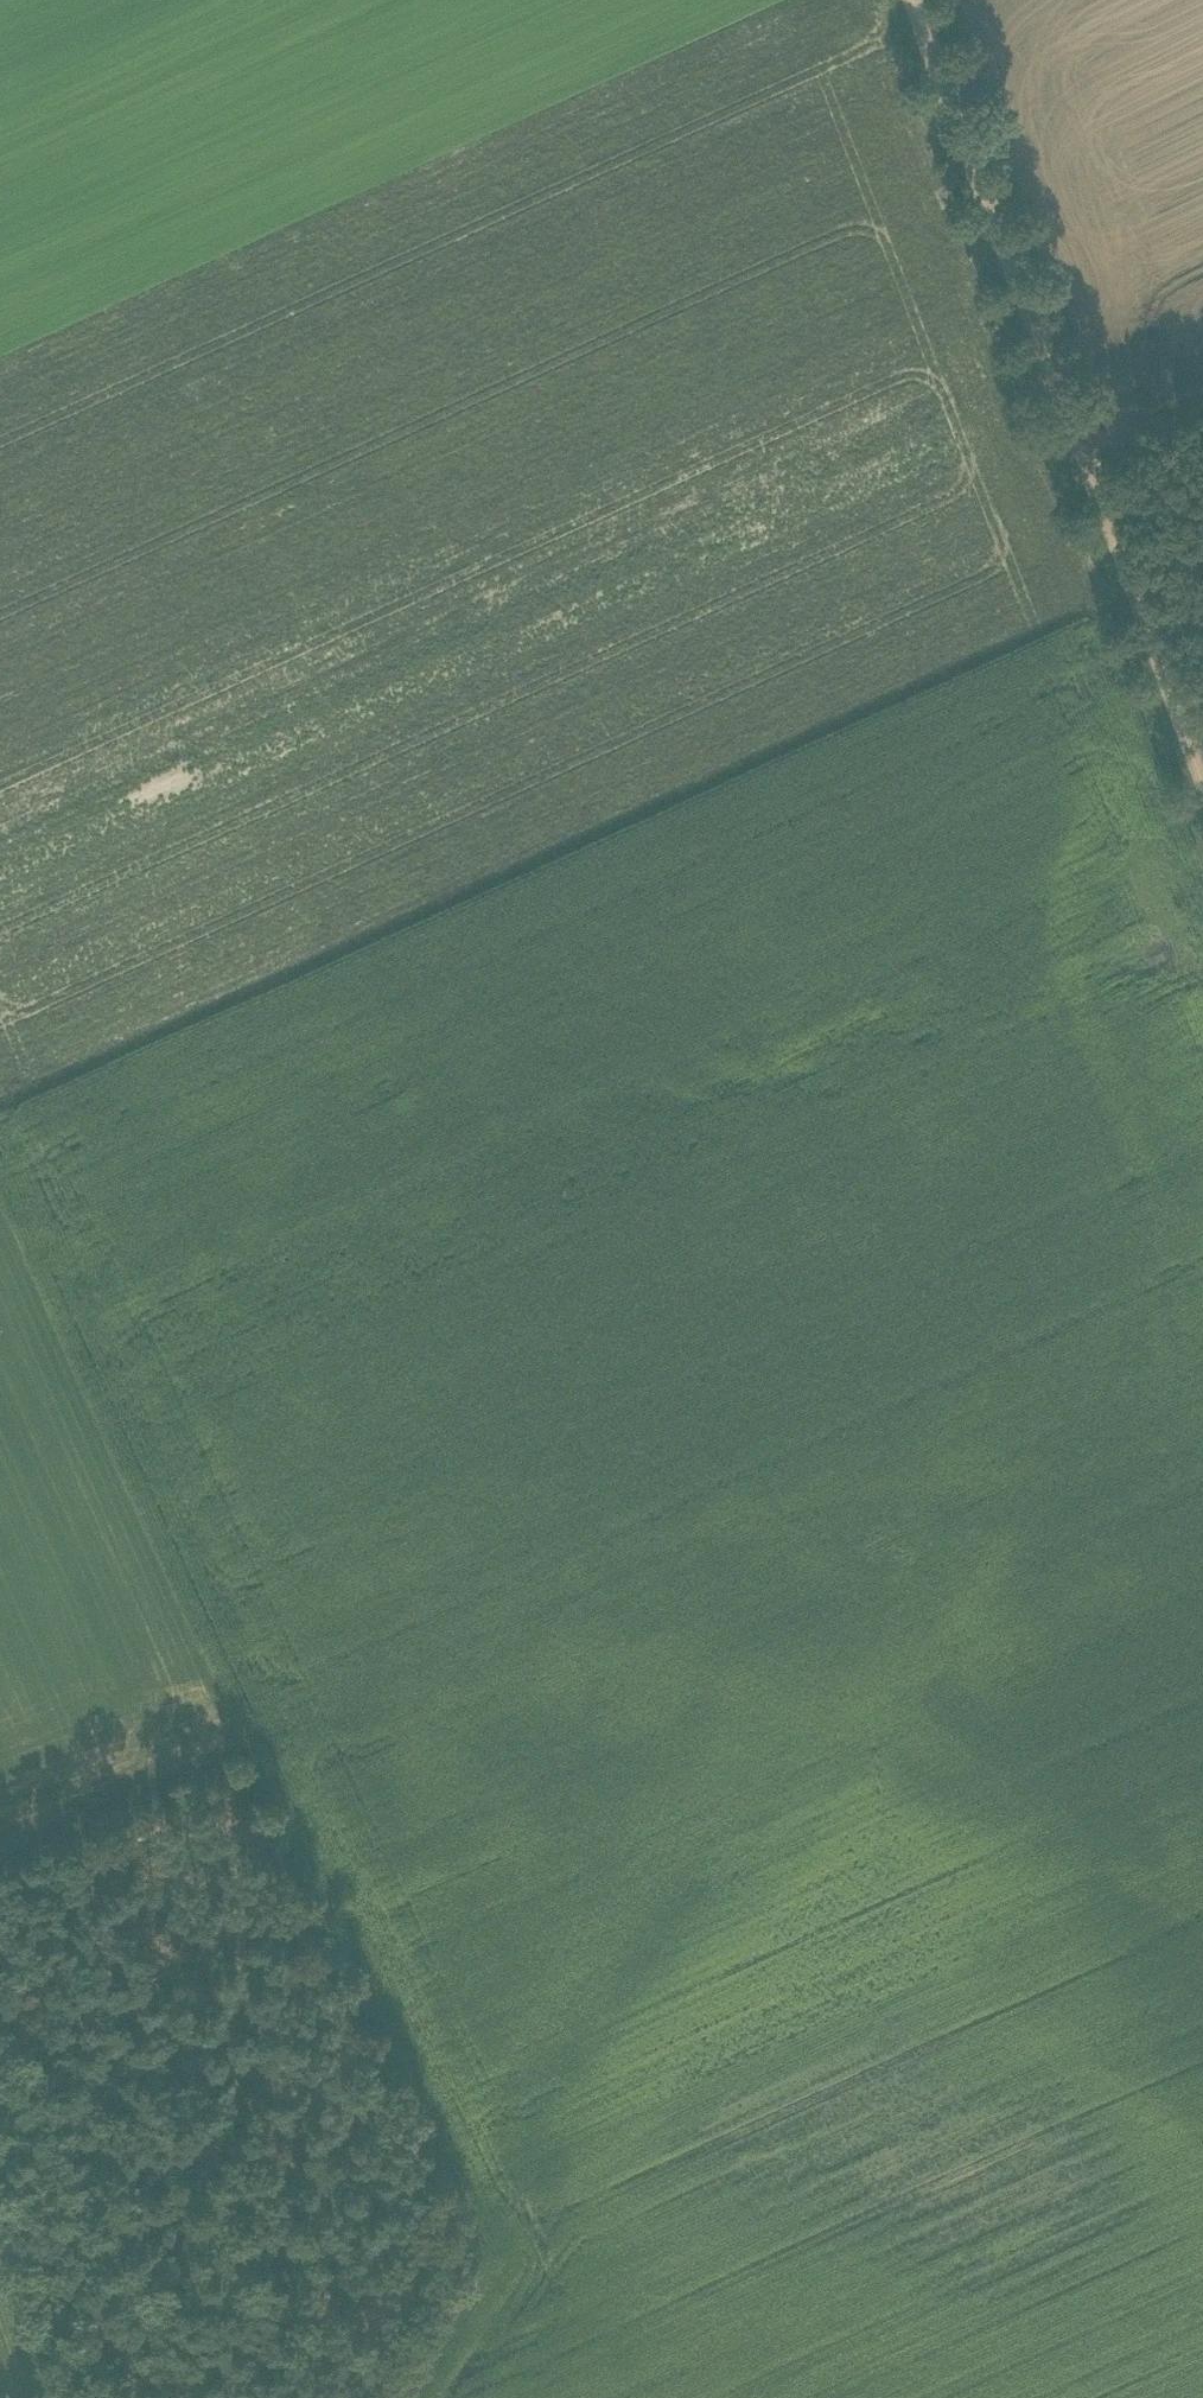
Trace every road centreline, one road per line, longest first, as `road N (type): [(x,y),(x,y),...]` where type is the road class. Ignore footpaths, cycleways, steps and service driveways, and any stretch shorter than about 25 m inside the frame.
road 1 (track): [(1202,768),(911,0)]

